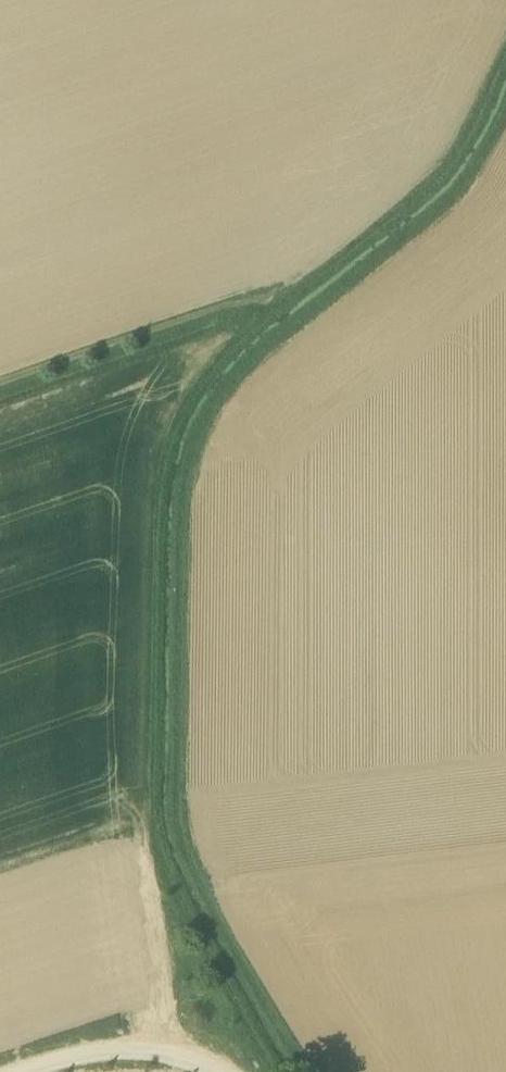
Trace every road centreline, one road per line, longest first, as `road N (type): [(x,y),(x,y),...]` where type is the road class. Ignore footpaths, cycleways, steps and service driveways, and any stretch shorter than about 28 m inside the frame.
road 1 (unclassified): [(222,1071),(148,1051),(81,1055),(32,1071)]

